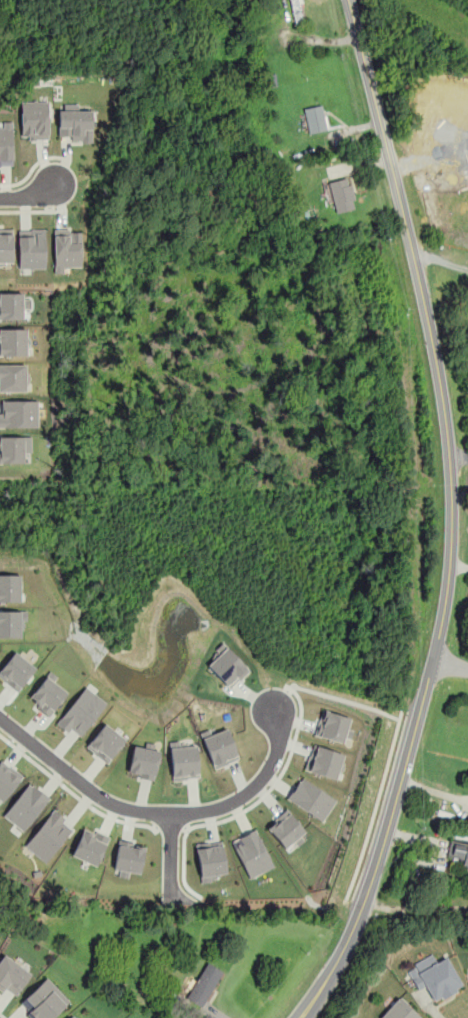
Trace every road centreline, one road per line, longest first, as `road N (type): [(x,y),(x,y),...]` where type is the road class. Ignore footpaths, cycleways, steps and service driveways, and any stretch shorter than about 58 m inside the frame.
road 1 (tertiary): [(300,1017),(345,947),(381,851),(433,663),(451,506),(436,357),(349,0)]
road 2 (residential): [(0,718),(104,799),(171,814),(230,803),(259,782),(280,738),(272,707)]

